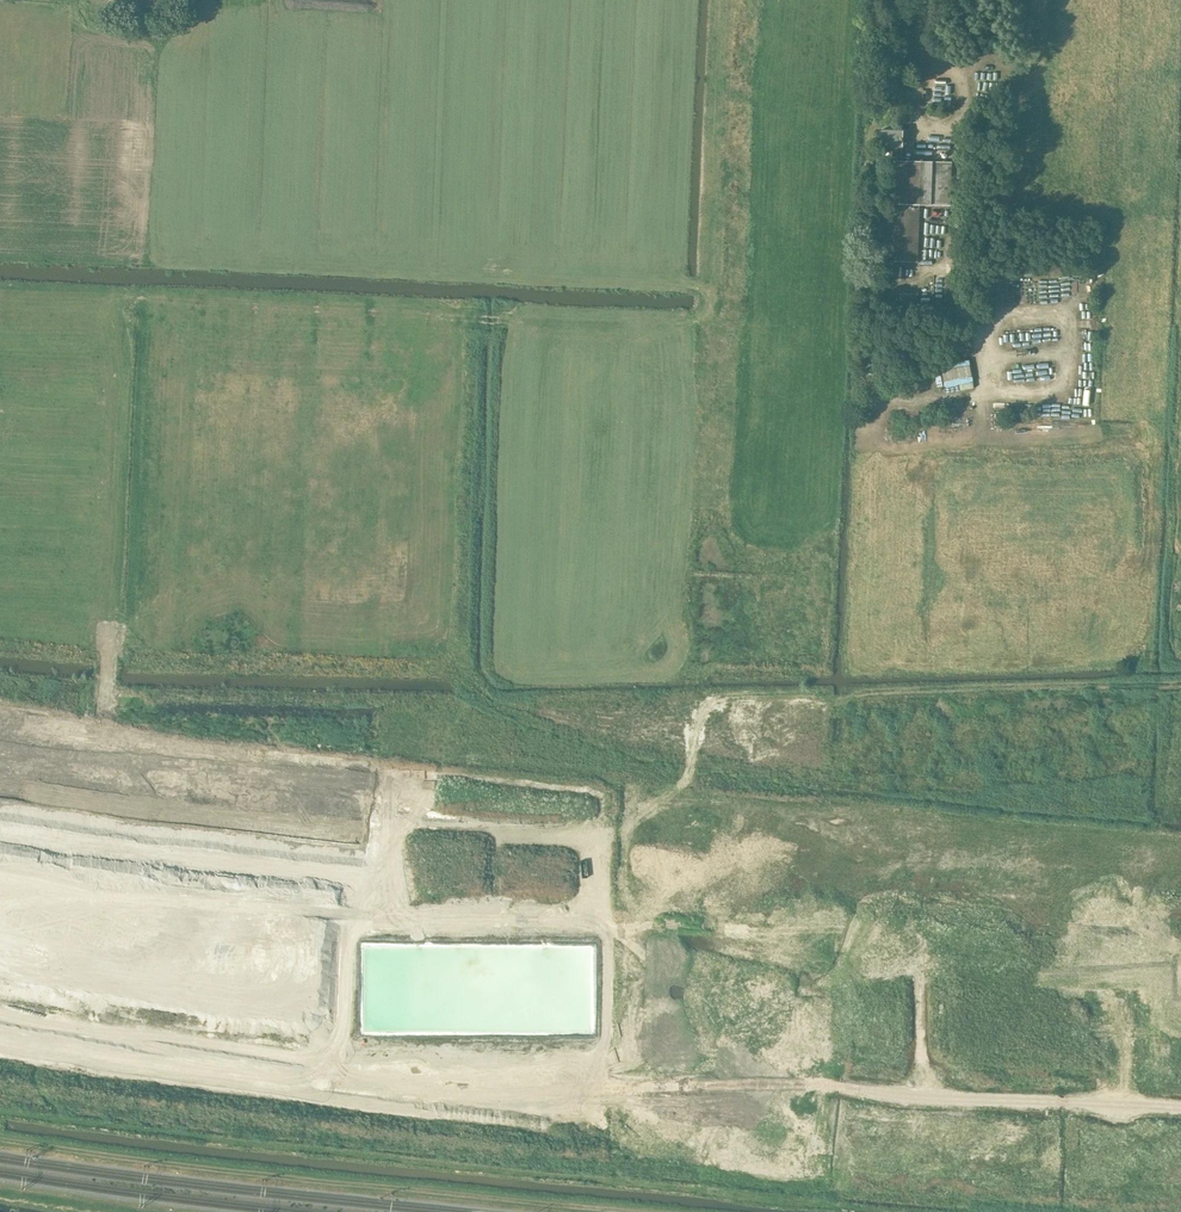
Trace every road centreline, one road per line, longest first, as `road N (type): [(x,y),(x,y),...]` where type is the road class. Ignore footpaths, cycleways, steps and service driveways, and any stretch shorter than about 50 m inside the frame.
road 1 (track): [(600,1108),(113,1061),(0,1032)]

